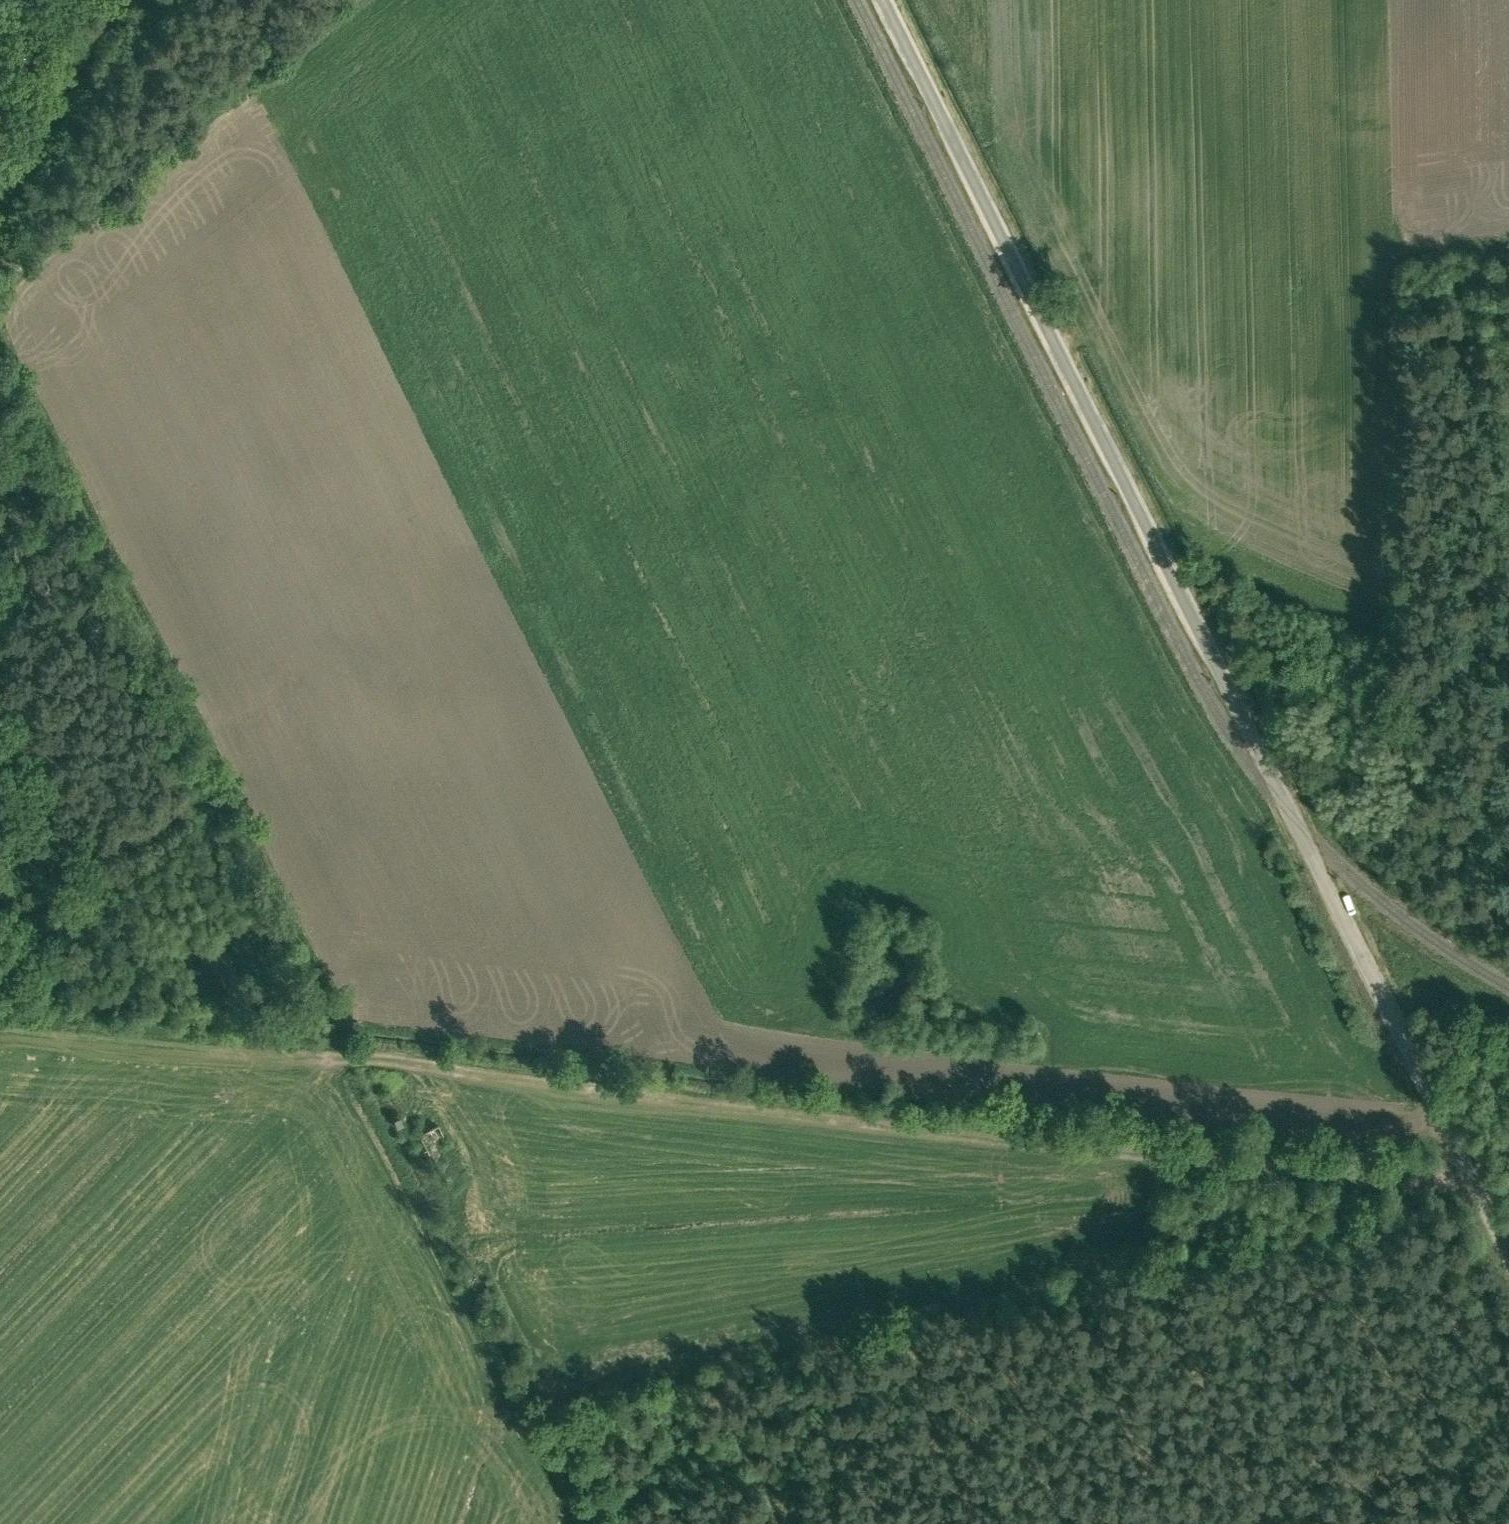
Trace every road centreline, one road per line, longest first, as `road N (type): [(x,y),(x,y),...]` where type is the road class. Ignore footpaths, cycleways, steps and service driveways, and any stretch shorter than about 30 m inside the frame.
road 1 (unclassified): [(881,0),(1508,1273)]
road 2 (track): [(1461,1179),(1379,1186),(949,1140),(584,1081),(354,1061),(312,1068)]

